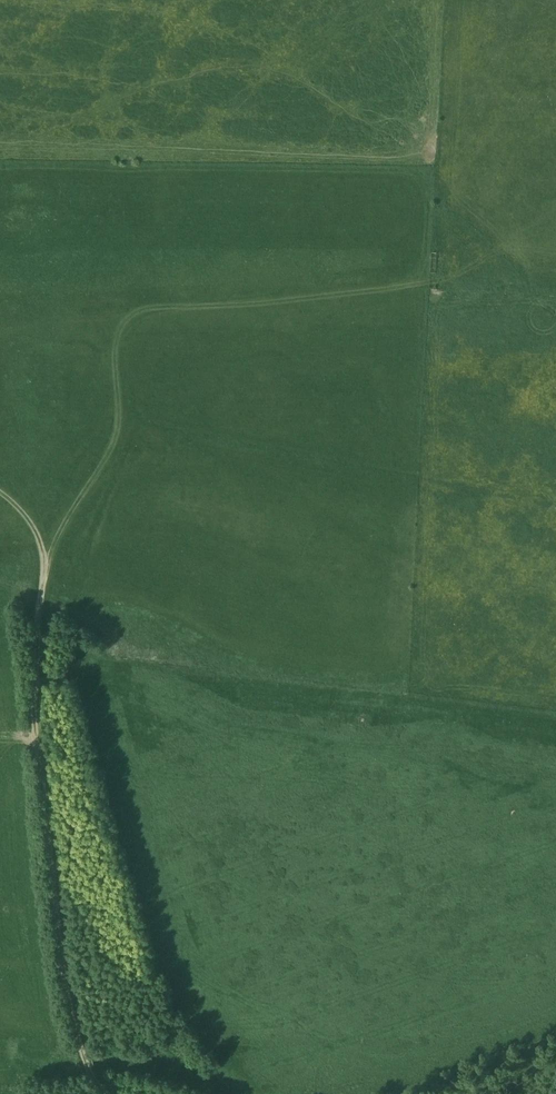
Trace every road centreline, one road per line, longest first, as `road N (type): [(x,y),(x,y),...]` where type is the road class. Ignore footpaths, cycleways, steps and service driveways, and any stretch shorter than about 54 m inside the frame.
road 1 (track): [(122,1093),(77,1031),(45,833),(34,679),(46,563),(37,533),(0,493)]

